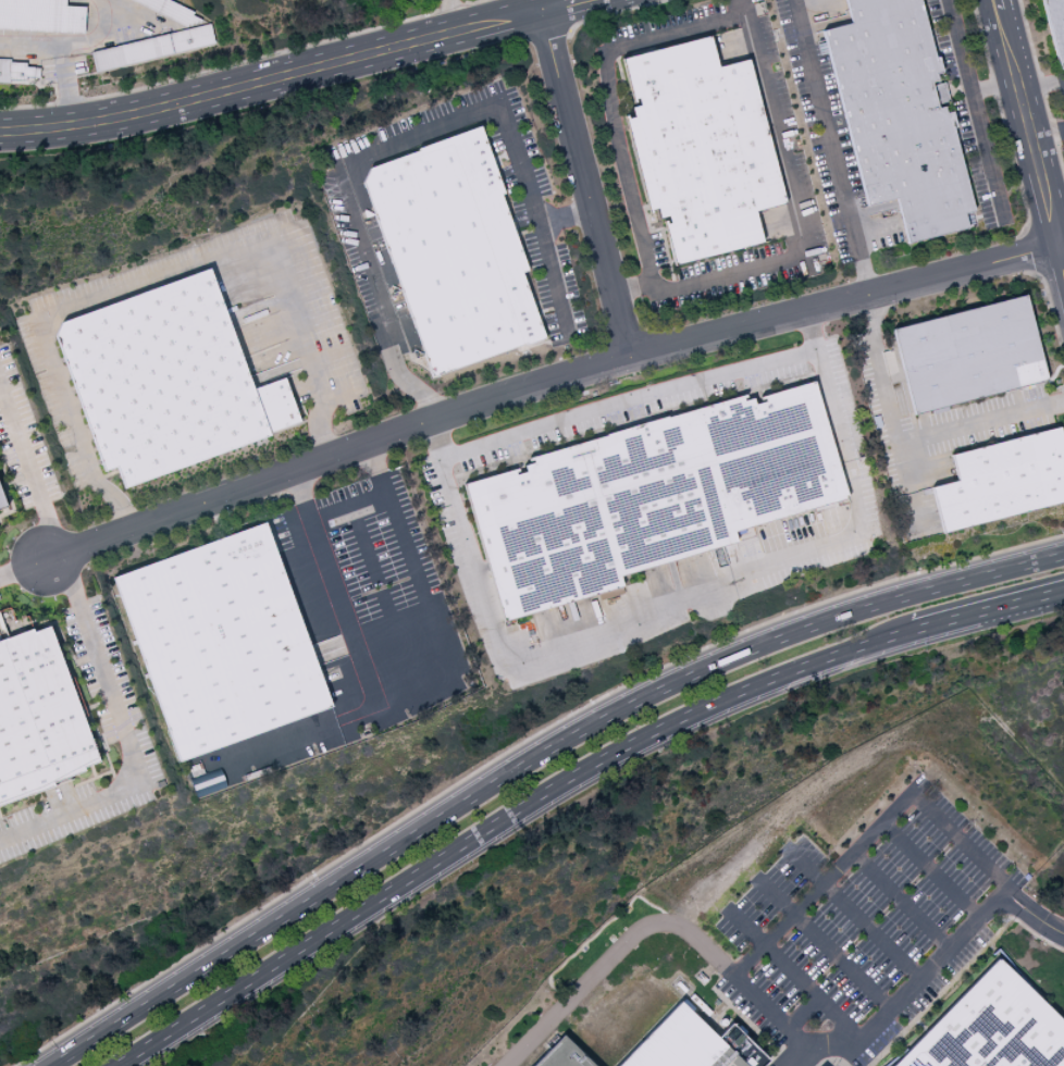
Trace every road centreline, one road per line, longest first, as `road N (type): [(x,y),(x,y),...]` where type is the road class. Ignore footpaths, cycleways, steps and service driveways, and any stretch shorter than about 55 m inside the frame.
road 1 (primary): [(1063,557),(794,634),(566,739),(53,1065)]
road 2 (primary): [(122,1065),(577,774),(803,668),(1063,592)]
road 3 (residential): [(57,562),(722,332),(1060,246)]
road 4 (tertiary): [(542,12),(108,120),(0,130)]
road 5 (residential): [(639,359),(542,12)]
road 6 (tertiary): [(1060,246),(998,10)]

